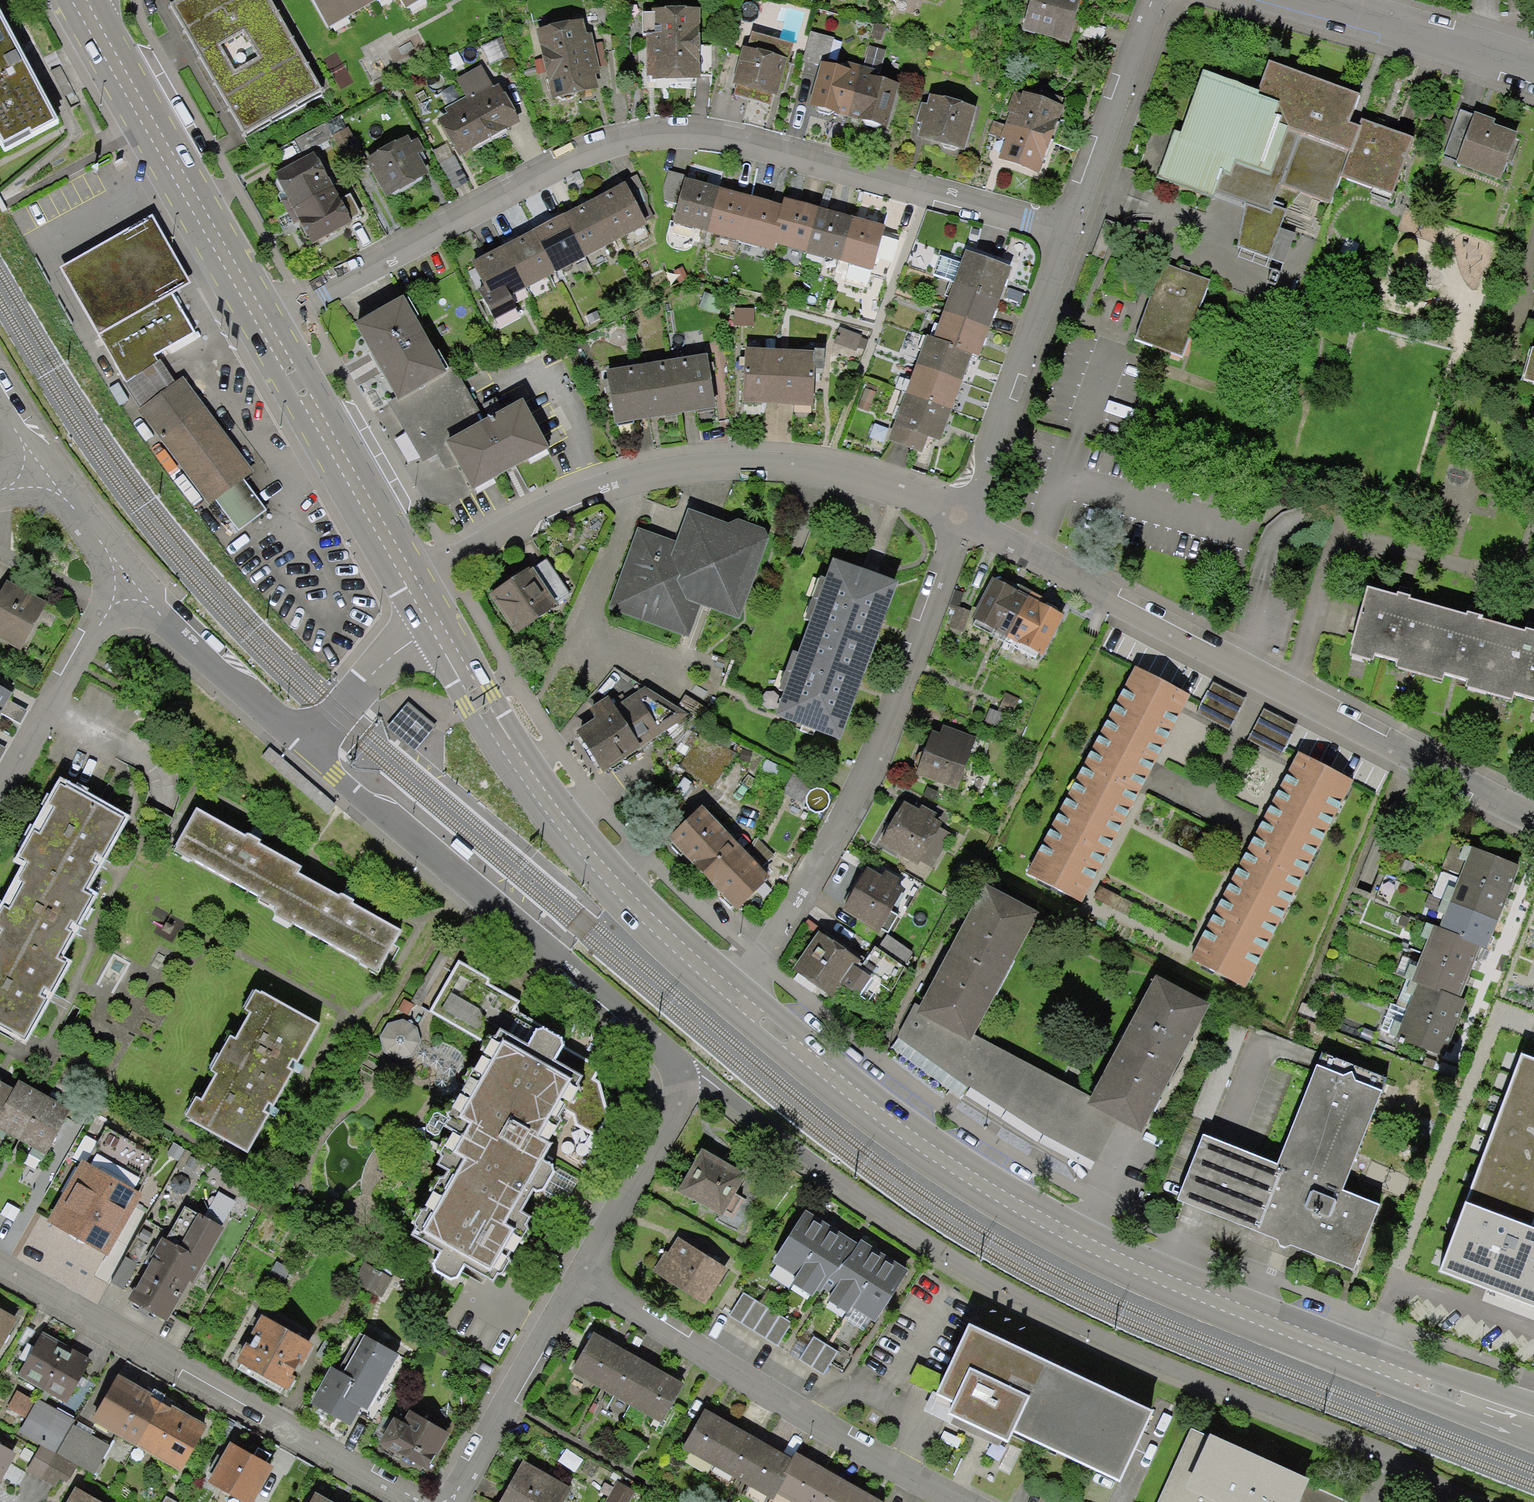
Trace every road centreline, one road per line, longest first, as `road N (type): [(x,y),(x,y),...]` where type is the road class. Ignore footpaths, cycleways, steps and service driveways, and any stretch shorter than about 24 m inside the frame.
road 1 (primary): [(731,988),(851,1085),(979,1173),(1079,1228),(1533,1409)]
road 2 (residential): [(264,322),(651,131),(747,137),(1071,232)]
road 3 (residential): [(1533,826),(958,517)]
road 4 (residential): [(958,517),(842,474),(726,467),(657,474),(590,491),(414,585)]
road 5 (residential): [(958,517),(873,758),(731,988)]
road 6 (residential): [(0,1262),(423,1501)]
road 7 (primary): [(431,612),(559,816),(731,988)]
road 8 (residential): [(307,751),(661,1045)]
road 9 (residential): [(956,1501),(576,1286)]
road 10 (primary): [(88,0),(264,322)]
road 11 (residential): [(1071,232),(958,517)]
road 12 (primary): [(264,322),(414,585)]
road 13 (residential): [(576,1286),(672,1123),(680,1099),(661,1045)]
road 14 (residential): [(1283,0),(1533,75)]
road 15 (residential): [(123,568),(307,751)]
road 16 (residential): [(0,783),(123,568)]
road 17 (residential): [(454,1501),(576,1286)]
road 18 (residential): [(1148,0),(1071,232)]
road 19 (residential): [(307,751),(431,612)]
road 20 (residential): [(47,474),(123,568)]

